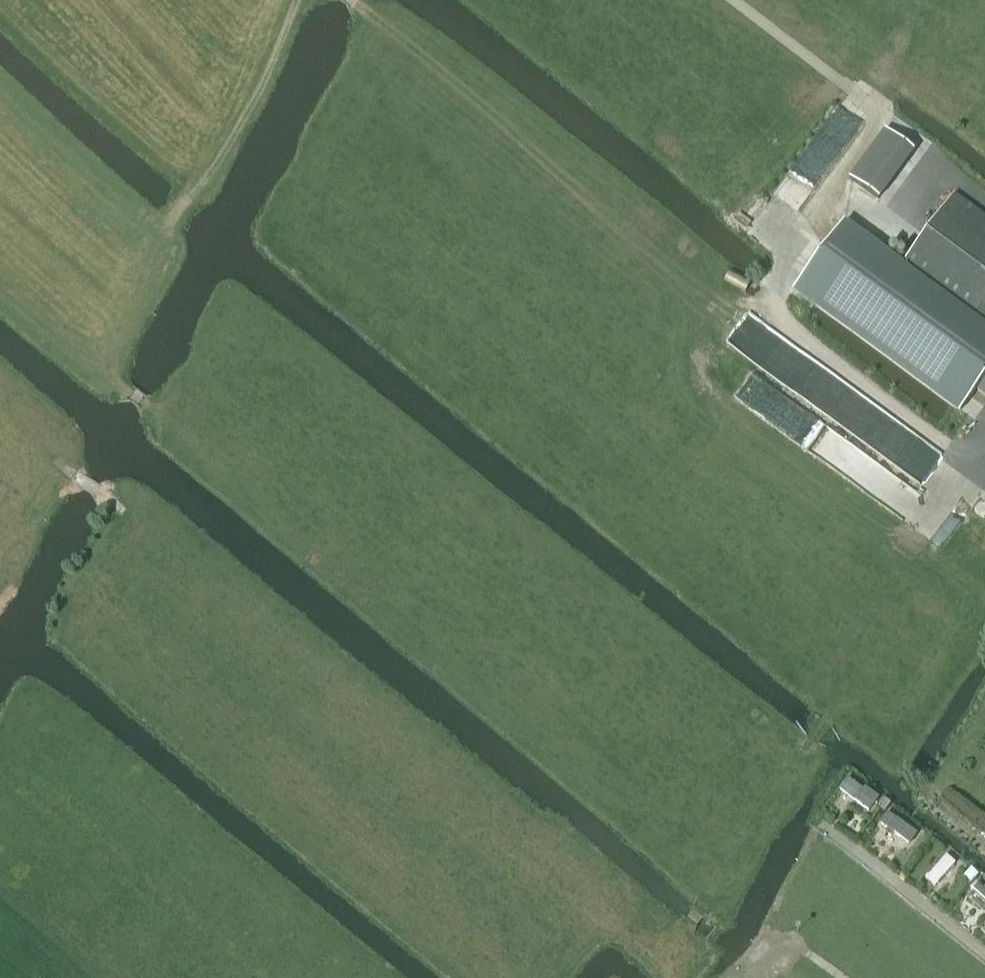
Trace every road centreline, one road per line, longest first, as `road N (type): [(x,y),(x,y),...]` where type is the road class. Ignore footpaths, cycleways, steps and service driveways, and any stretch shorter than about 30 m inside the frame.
road 1 (track): [(984,198),(739,0)]

